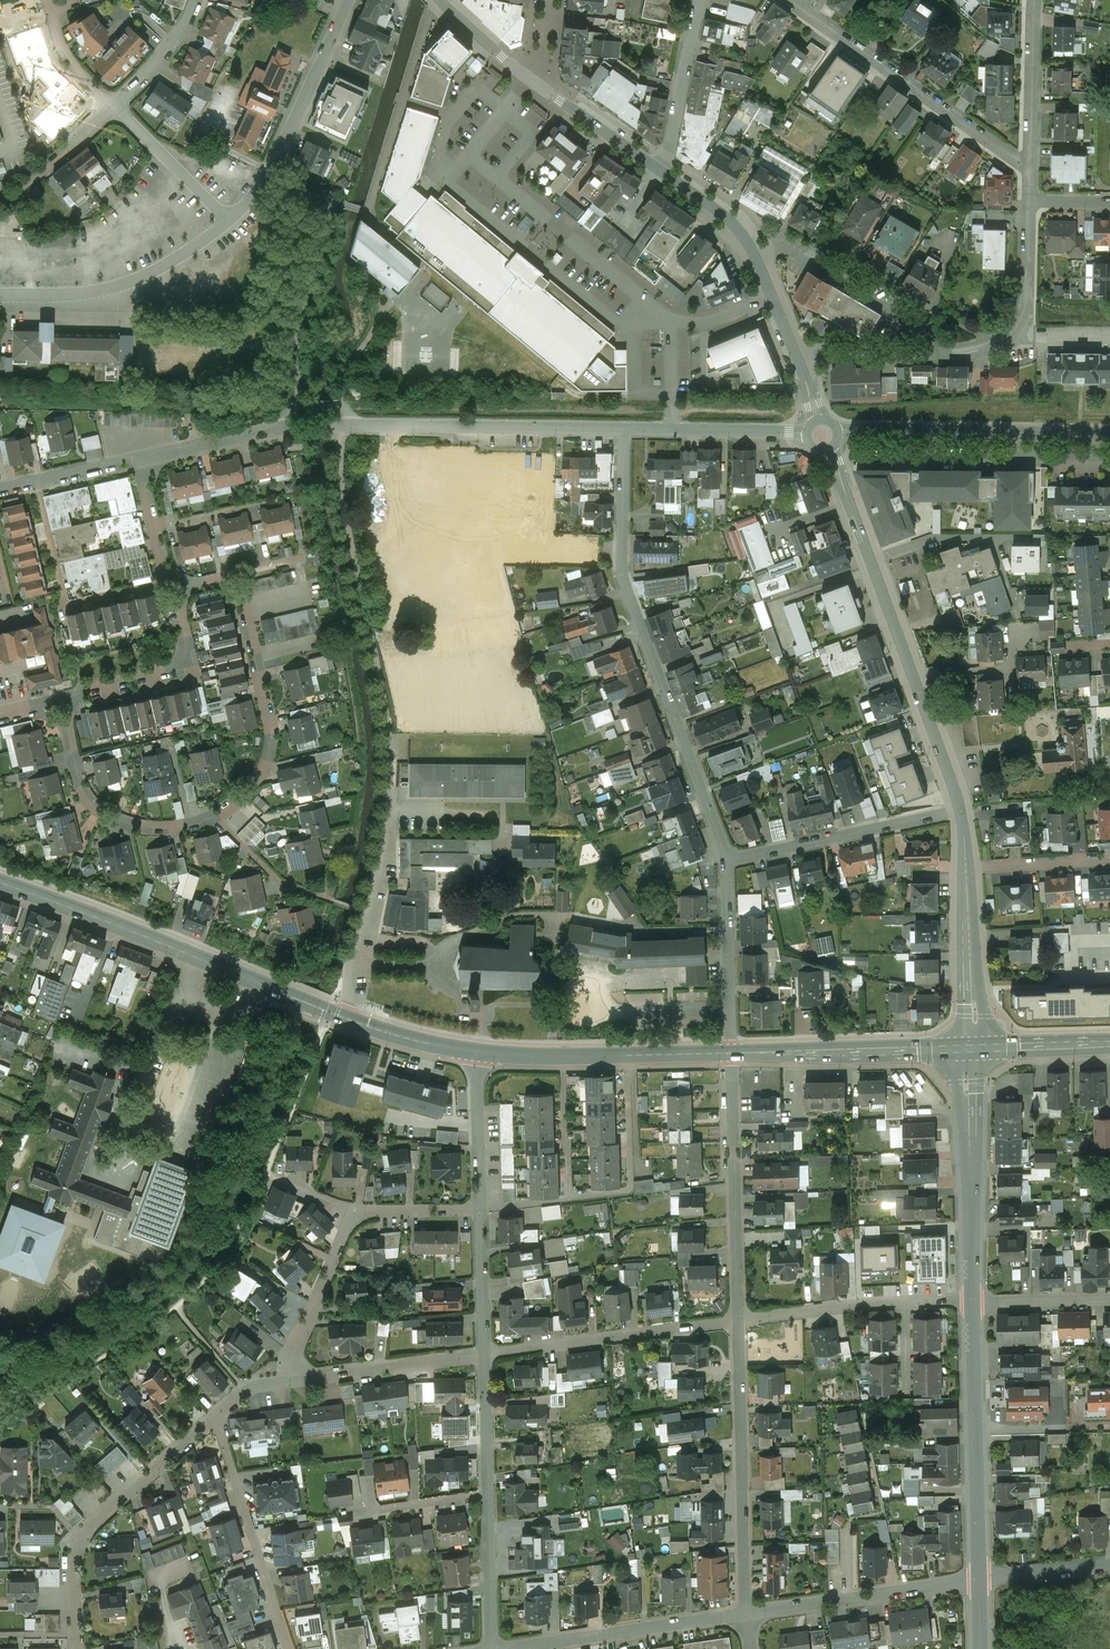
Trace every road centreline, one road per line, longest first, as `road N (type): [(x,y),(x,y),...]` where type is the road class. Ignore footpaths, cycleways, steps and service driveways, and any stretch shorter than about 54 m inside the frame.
road 1 (tertiary): [(475,1053),(368,1027),(0,883)]
road 2 (residential): [(624,427),(623,569),(727,859)]
road 3 (residential): [(829,448),(961,810)]
road 4 (residential): [(799,361),(998,345),(1018,330),(1029,300),(1030,202)]
road 5 (residential): [(624,427),(305,425)]
road 6 (residential): [(788,0),(1014,163),(1030,163)]
road 7 (residential): [(737,1322),(746,1613)]
road 8 (tertiary): [(980,1581),(973,1302)]
road 9 (residential): [(1109,433),(837,432)]
road 10 (residential): [(218,817),(266,769),(274,738),(240,596),(222,578)]
road 11 (residential): [(80,1539),(250,1388),(293,1382)]
road 12 (residential): [(732,1053),(737,1322)]
road 13 (tertiary): [(732,1053),(475,1053)]
road 14 (residential): [(483,1354),(737,1322)]
road 15 (tertiary): [(973,1302),(971,1048)]
road 16 (residential): [(228,220),(277,161),(349,0)]
road 17 (residential): [(0,295),(117,288),(194,249),(228,220)]
road 18 (residential): [(659,170),(746,239),(799,361)]
road 19 (residential): [(506,1648),(746,1613)]
road 20 (residential): [(60,698),(85,792),(98,807),(154,828),(218,817)]
road 21 (residential): [(35,483),(64,607),(173,581)]
road 22 (residential): [(727,859),(961,810)]
road 23 (tertiary): [(971,1048),(732,1053)]
road 24 (residential): [(737,1322),(973,1302)]
road 25 (residential): [(746,1613),(980,1581)]
road 26 (residential): [(60,698),(173,669),(186,657),(174,588)]
road 27 (residential): [(727,859),(732,1053)]
road 28 (residential): [(293,1382),(483,1354)]
road 29 (residential): [(293,1382),(292,1362),(355,1210)]
road 30 (residential): [(808,433),(624,427)]
road 31 (residential): [(966,869),(971,1048)]
road 32 (residential): [(659,170),(699,0)]
road 33 (residential): [(143,461),(305,425)]
road 34 (residential): [(1030,163),(1035,0)]
road 35 (residential): [(528,77),(659,170)]
road 36 (residential): [(228,220),(115,107)]
road 37 (residential): [(475,1053),(480,1211)]
road 38 (residential): [(487,1493),(492,1648)]
road 39 (residential): [(332,900),(277,879),(218,817)]
road 40 (residential): [(1109,859),(966,869)]
road 41 (residential): [(480,1211),(483,1354)]
road 42 (residential): [(483,1354),(487,1493)]
road 43 (tertiary): [(1109,1044),(971,1048)]
road 44 (residential): [(973,1302),(1109,1300)]
road 45 (residential): [(115,107),(182,33),(195,0)]
road 46 (residential): [(980,1581),(1109,1566)]
road 47 (residential): [(355,1210),(480,1211)]
road 48 (residential): [(173,581),(143,461)]

